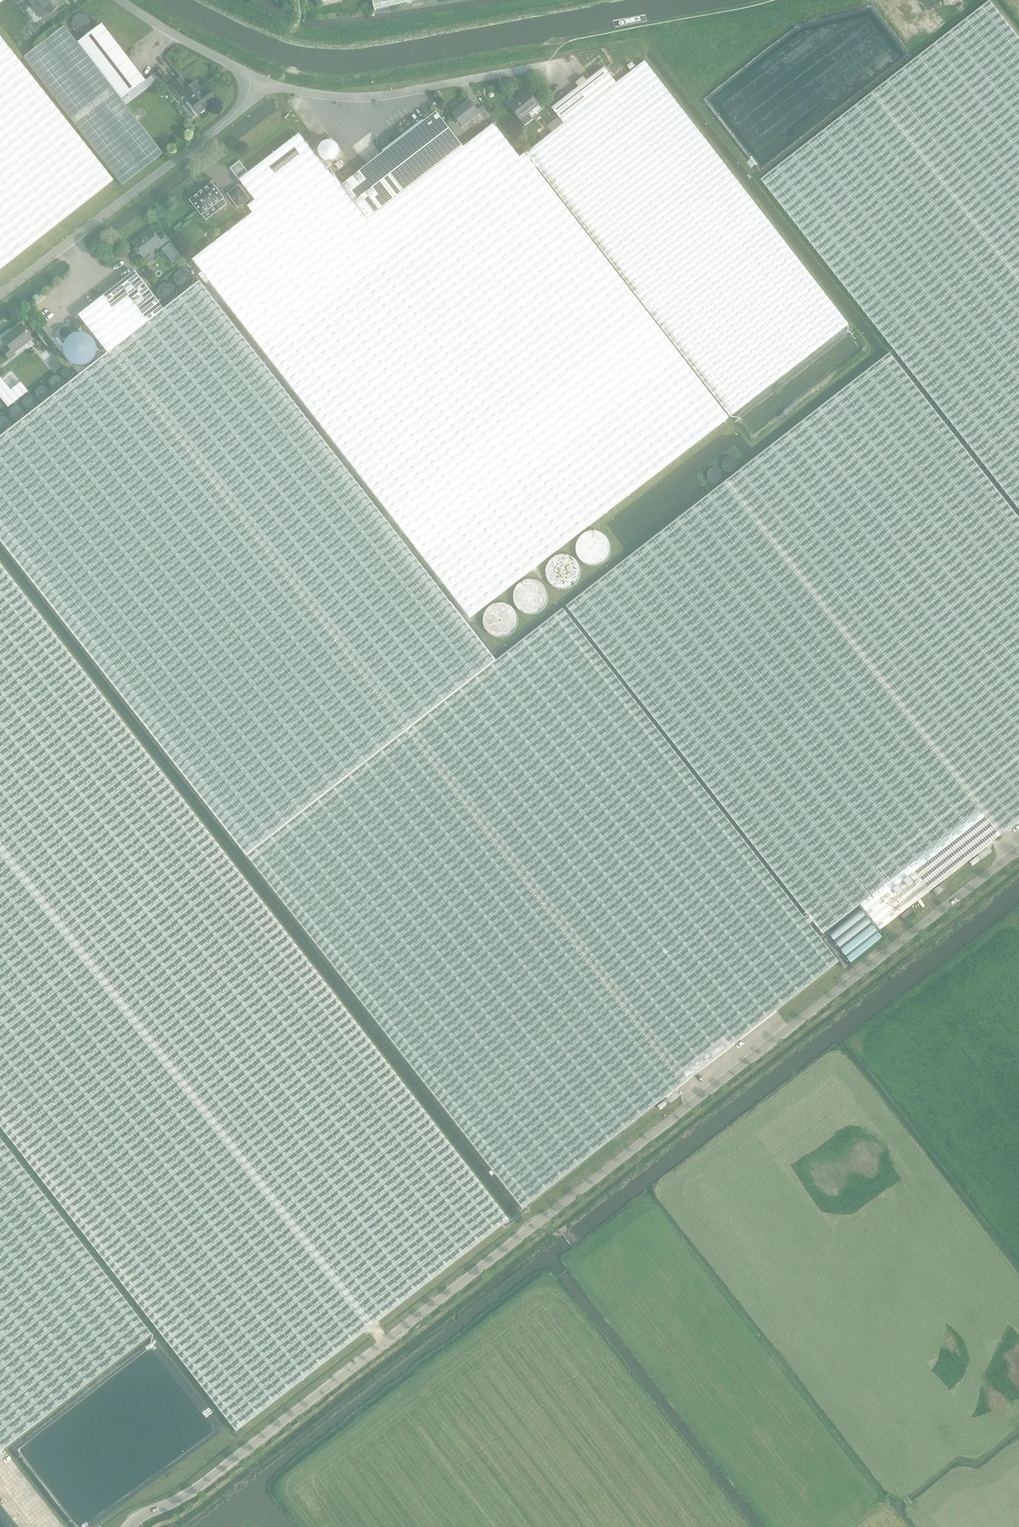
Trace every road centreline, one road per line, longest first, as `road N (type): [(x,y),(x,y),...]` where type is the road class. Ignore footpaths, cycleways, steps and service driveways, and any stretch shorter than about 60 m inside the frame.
road 1 (tertiary): [(129,1526),(178,1500),(1018,846)]
road 2 (unclassified): [(256,78),(233,115),(0,294)]
road 3 (unclassified): [(256,78),(366,98),(547,67)]
road 4 (unclassified): [(121,0),(256,78)]
road 5 (track): [(849,1526),(960,1440)]

